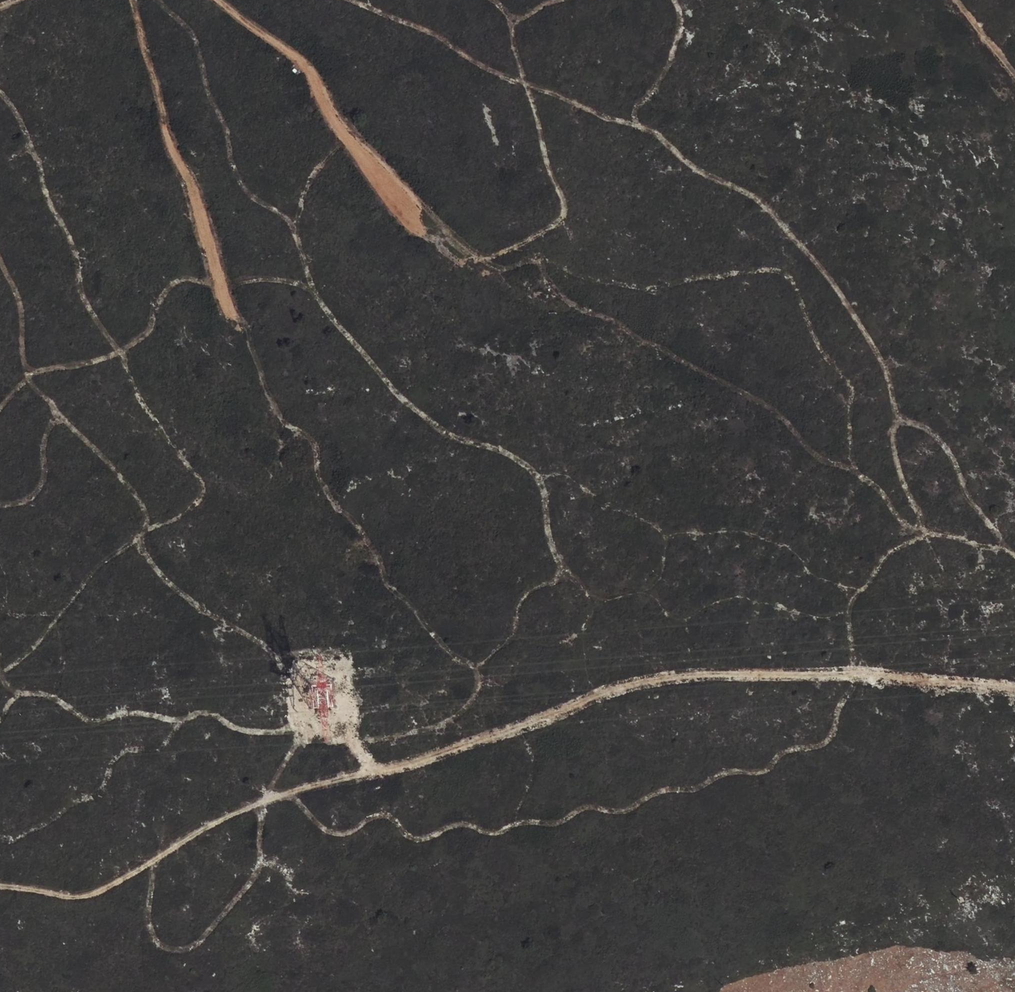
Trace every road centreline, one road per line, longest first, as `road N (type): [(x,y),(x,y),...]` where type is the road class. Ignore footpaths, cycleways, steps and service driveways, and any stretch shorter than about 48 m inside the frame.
road 1 (track): [(1014,690),(967,681),(656,678),(369,771),(317,776),(267,794),(82,897),(56,903),(0,890)]
road 2 (track): [(220,0),(292,53),(374,186),(409,223)]

